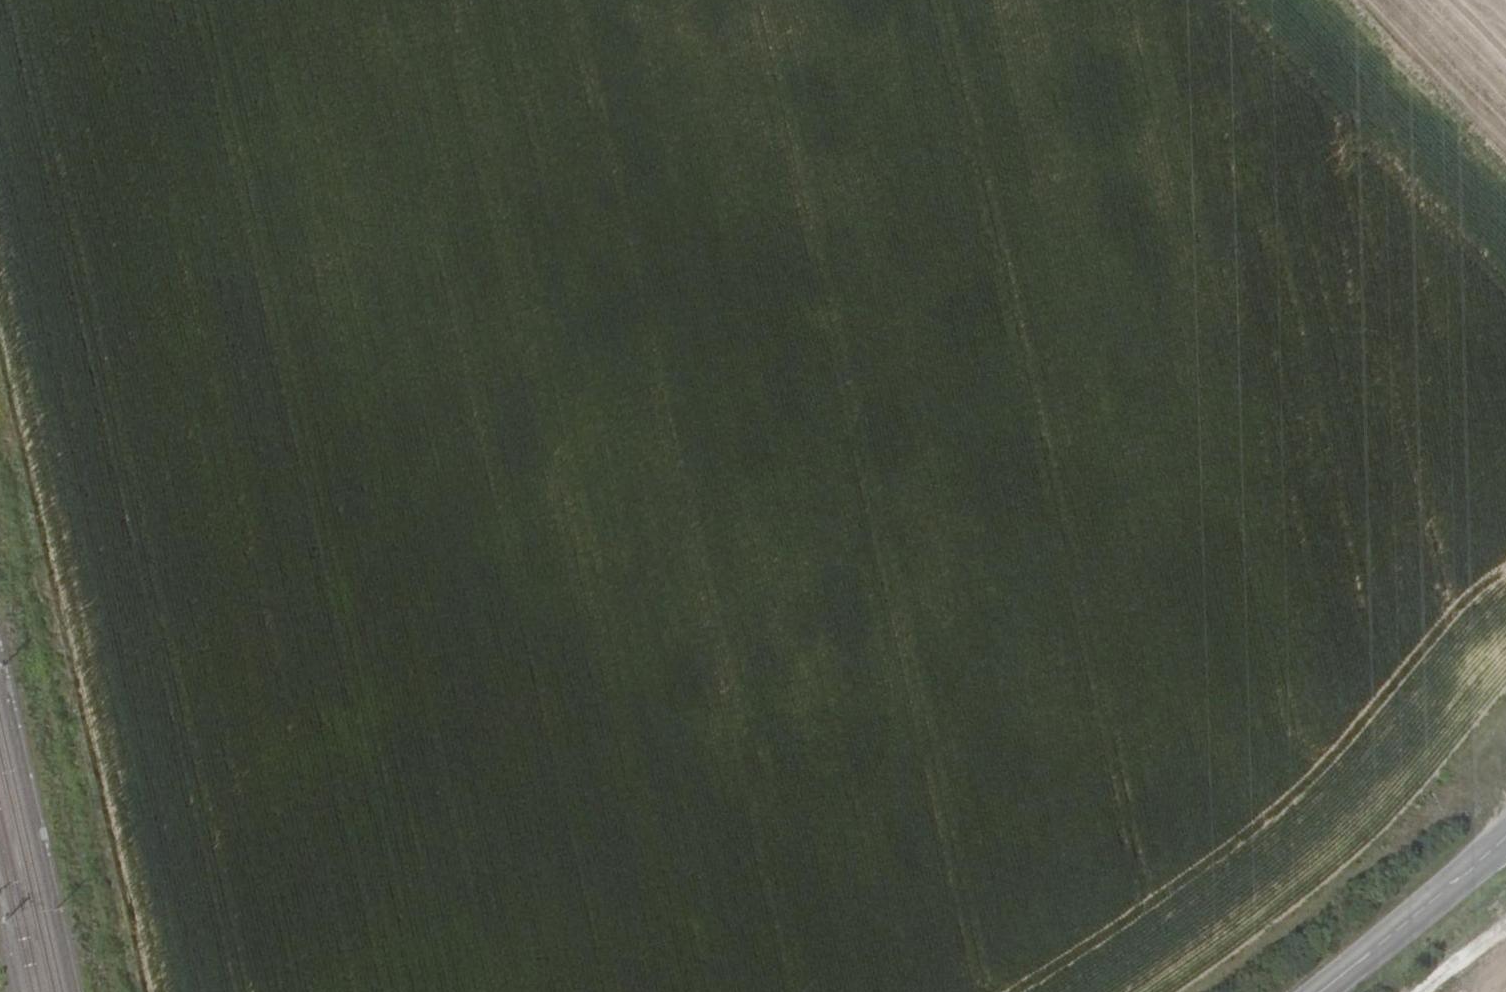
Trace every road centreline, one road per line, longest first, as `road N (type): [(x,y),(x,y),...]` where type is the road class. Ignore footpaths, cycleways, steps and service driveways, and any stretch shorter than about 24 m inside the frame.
road 1 (tertiary): [(1321,991),(1505,837)]

